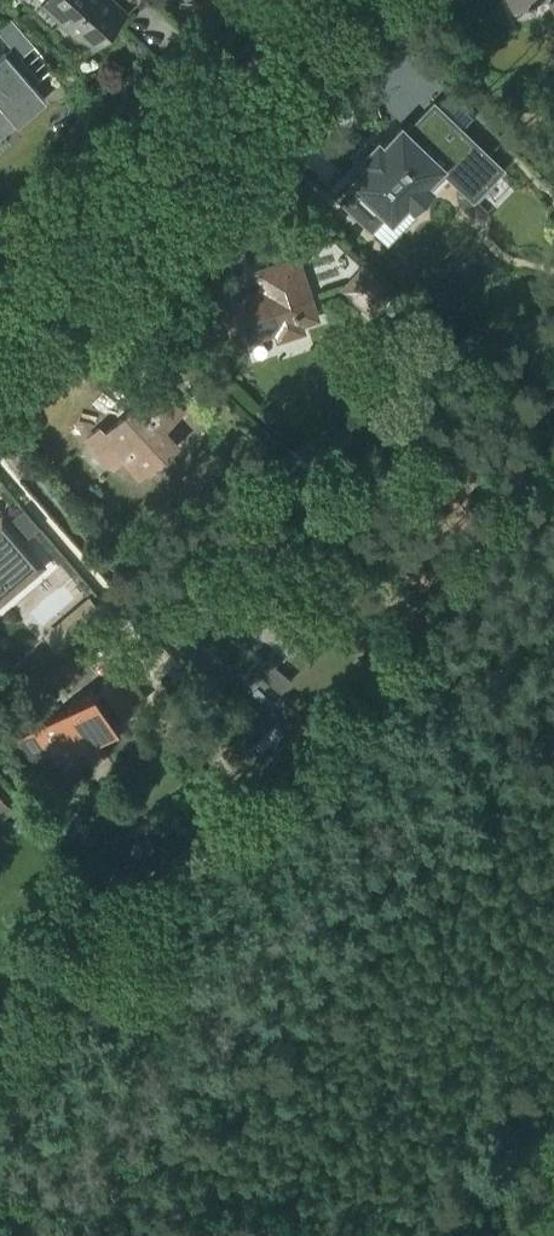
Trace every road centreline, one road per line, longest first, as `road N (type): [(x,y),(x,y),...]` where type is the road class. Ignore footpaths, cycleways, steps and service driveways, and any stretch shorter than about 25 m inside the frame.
road 1 (tertiary): [(0,299),(314,0)]

